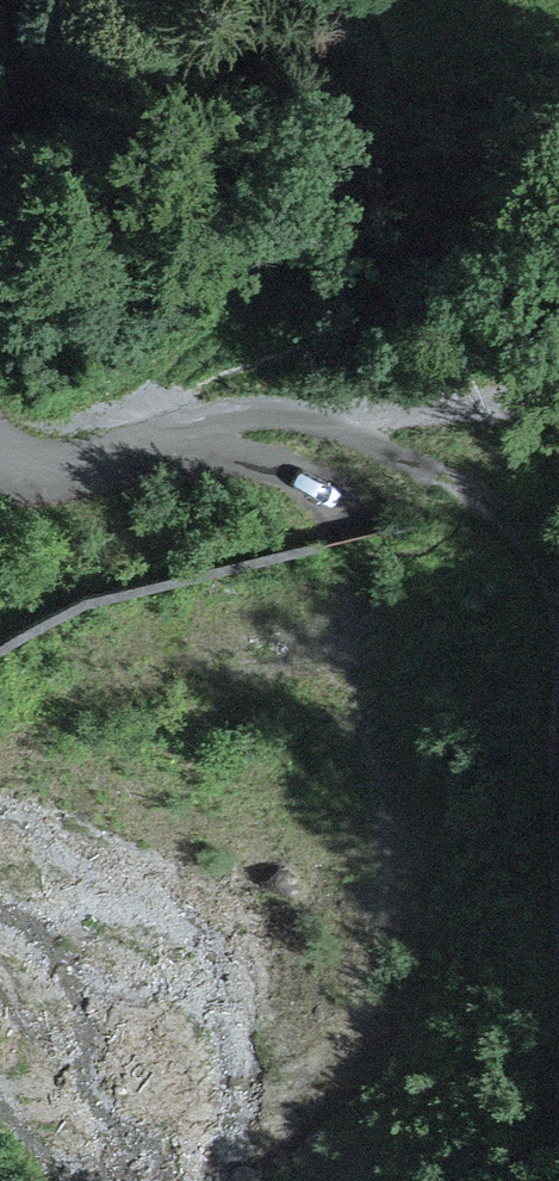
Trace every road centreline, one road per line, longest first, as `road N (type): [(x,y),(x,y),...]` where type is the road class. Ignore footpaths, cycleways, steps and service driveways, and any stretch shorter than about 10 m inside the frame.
road 1 (track): [(0,478),(35,481),(184,443),(261,413),(409,449),(502,509),(558,581)]
road 2 (trunk): [(558,557),(0,710)]
road 3 (track): [(261,413),(339,415),(558,395)]
road 4 (track): [(558,834),(558,1025)]

